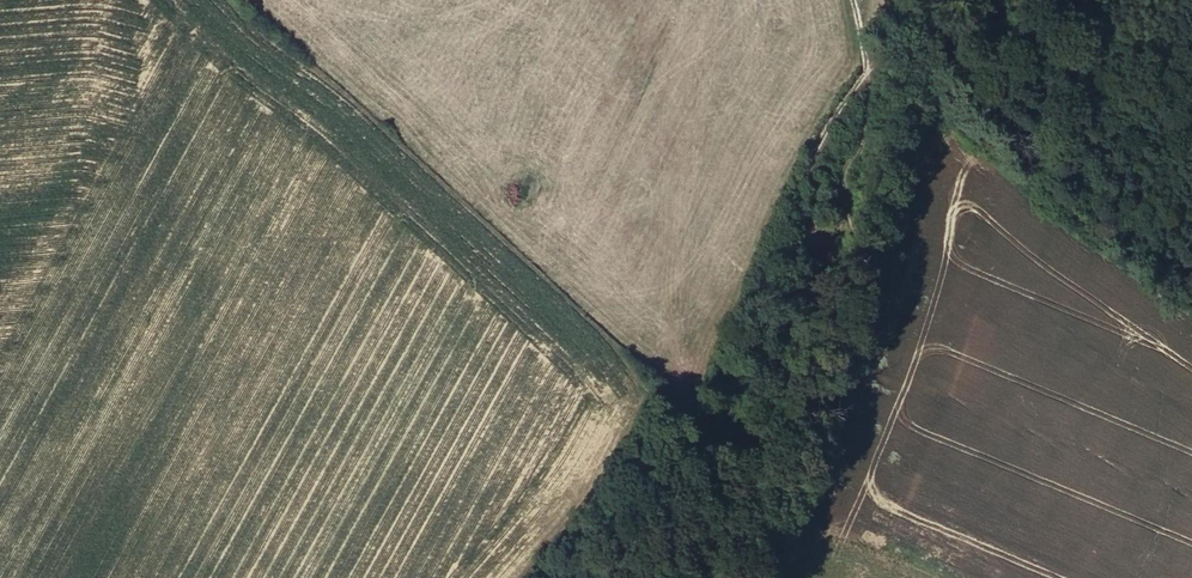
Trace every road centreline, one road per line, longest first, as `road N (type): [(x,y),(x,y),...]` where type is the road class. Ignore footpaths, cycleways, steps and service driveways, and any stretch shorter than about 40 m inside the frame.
road 1 (track): [(927,0),(908,69),(870,132),(811,319),(782,447),(748,526),(714,577)]

